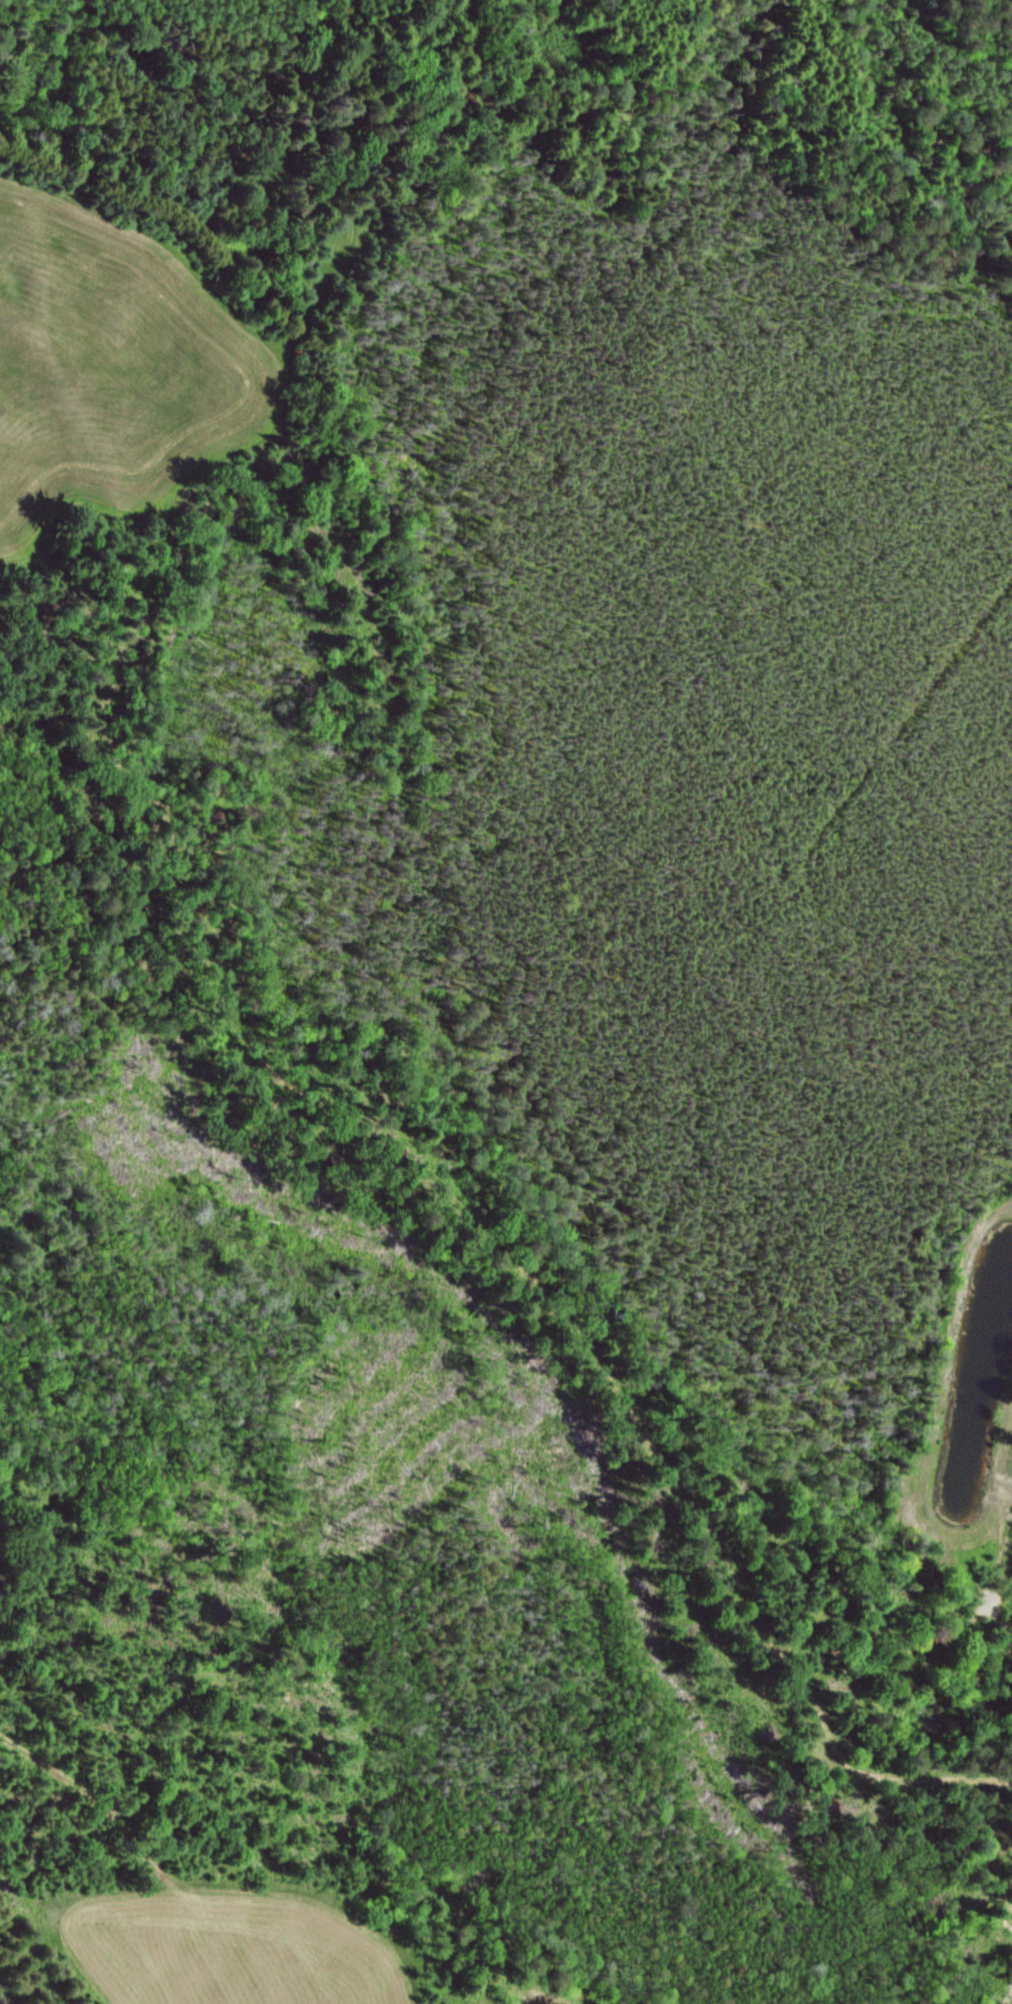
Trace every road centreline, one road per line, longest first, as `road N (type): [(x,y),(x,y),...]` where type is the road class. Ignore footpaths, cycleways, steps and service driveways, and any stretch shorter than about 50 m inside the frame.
road 1 (track): [(412,2003),(404,1970),(384,1938),(352,1917),(314,1897),(162,1880),(93,1799),(0,1742)]

